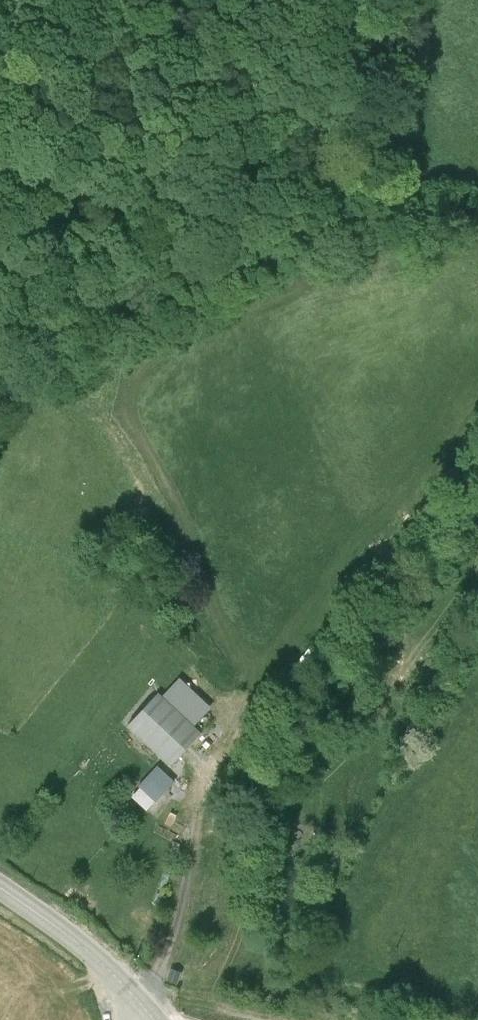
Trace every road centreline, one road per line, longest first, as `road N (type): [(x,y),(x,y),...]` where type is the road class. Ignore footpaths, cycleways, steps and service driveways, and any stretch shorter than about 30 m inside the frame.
road 1 (track): [(0,165),(97,195),(229,214),(373,202)]
road 2 (tertiary): [(0,896),(78,951),(138,1008)]

